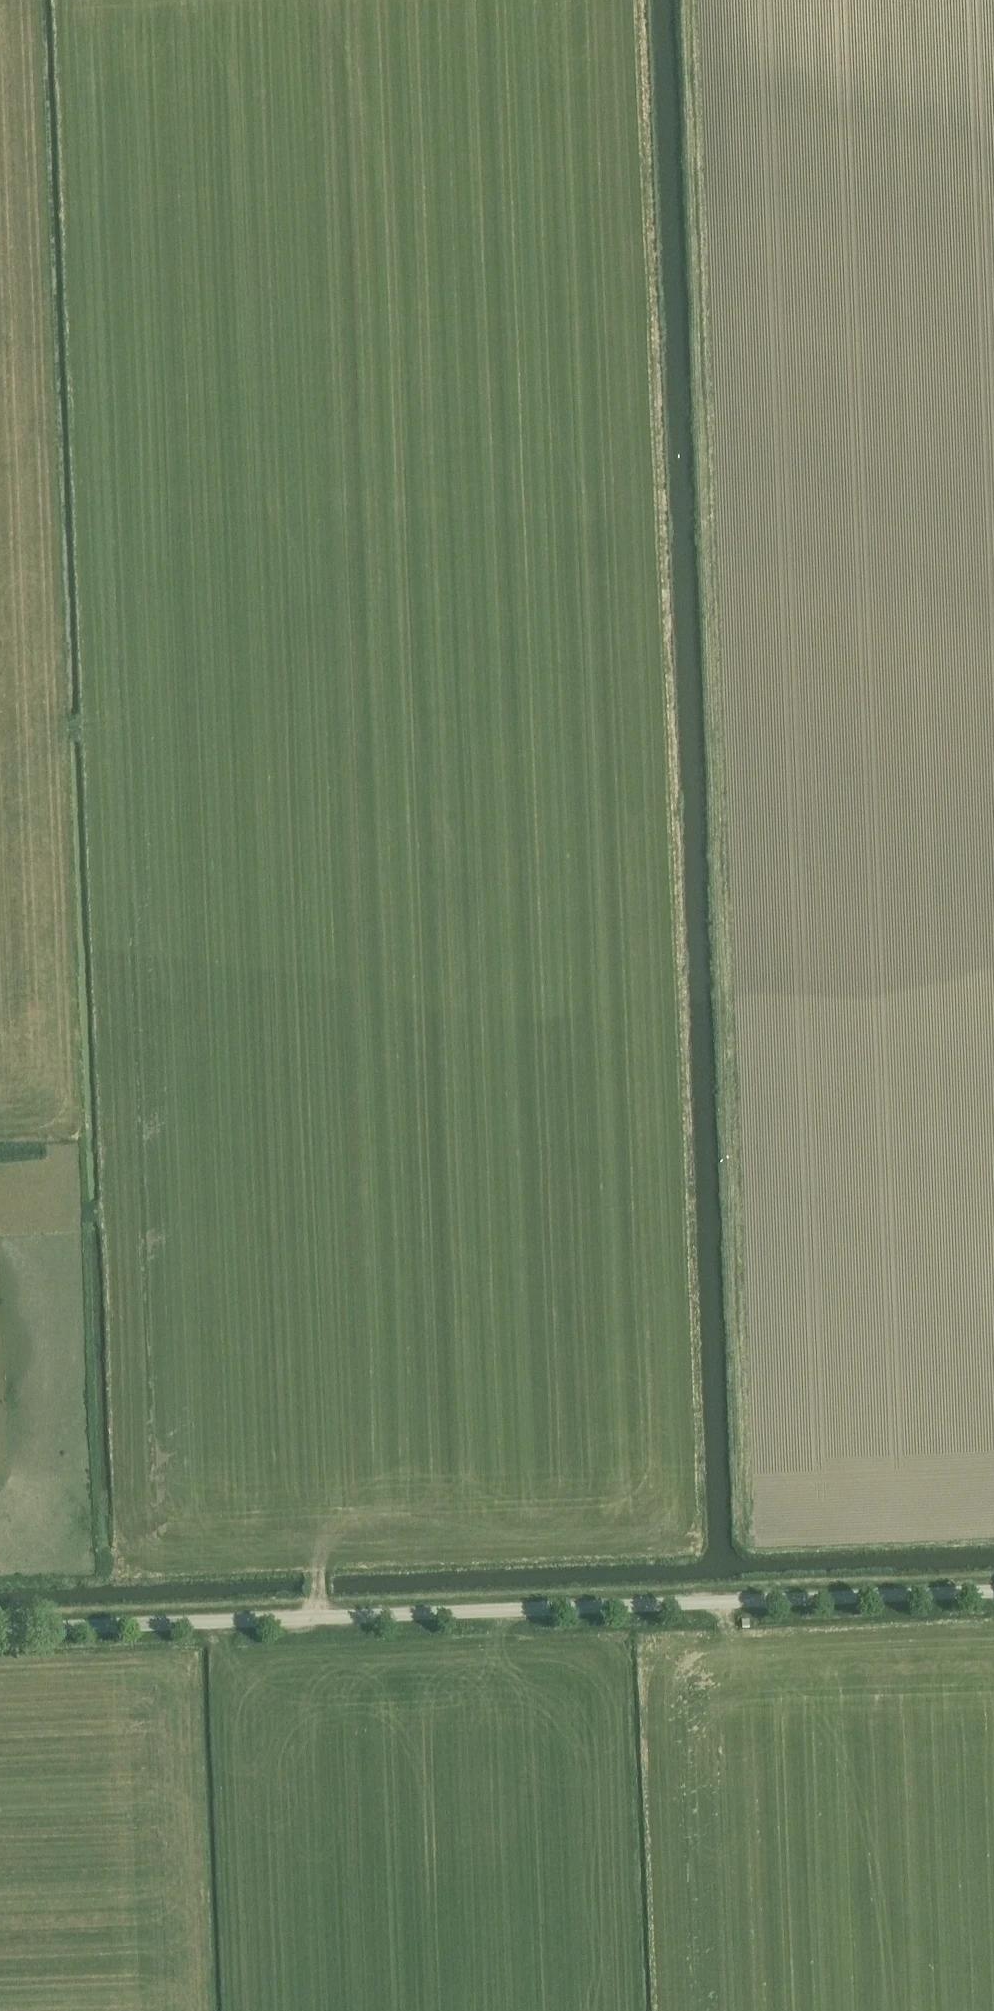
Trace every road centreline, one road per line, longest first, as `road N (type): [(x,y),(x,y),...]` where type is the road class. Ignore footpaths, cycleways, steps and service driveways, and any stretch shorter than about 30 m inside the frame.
road 1 (unclassified): [(0,1630),(993,1590)]

